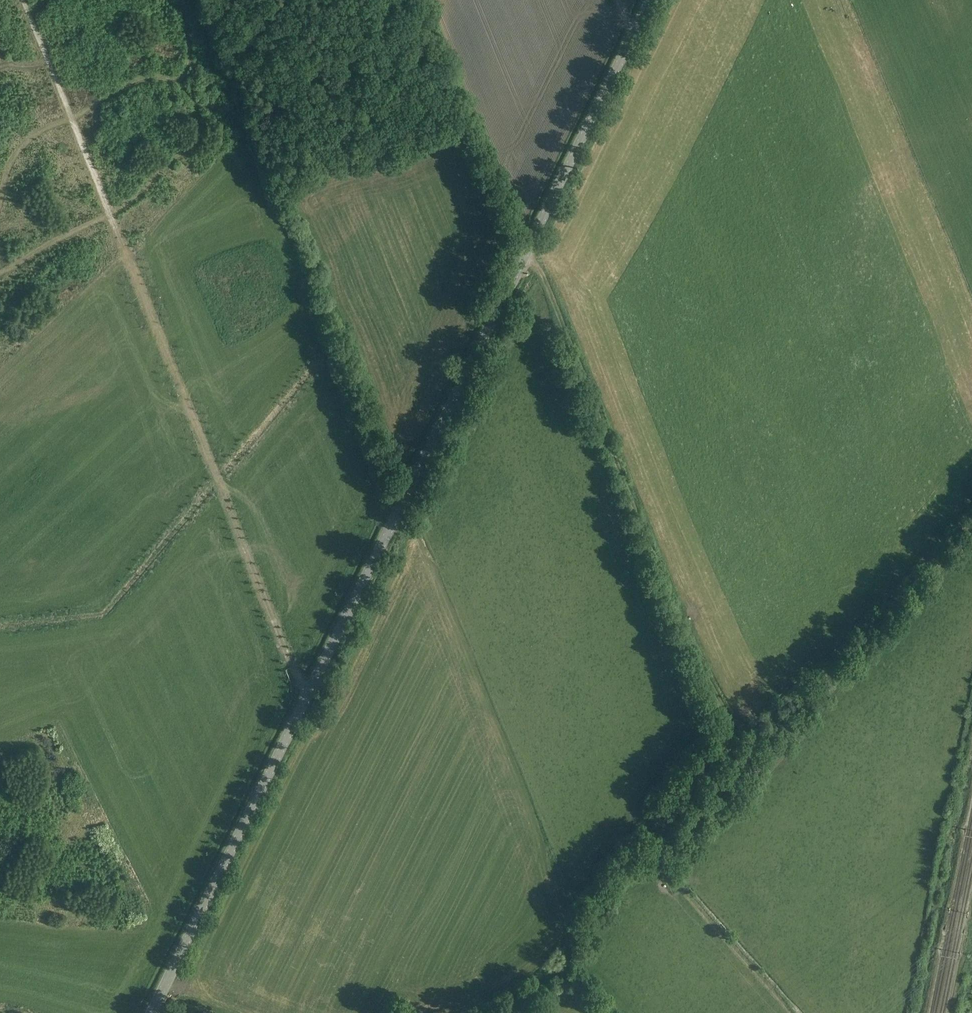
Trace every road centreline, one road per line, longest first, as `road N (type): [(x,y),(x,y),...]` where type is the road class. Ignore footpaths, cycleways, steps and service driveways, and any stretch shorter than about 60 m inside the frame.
road 1 (tertiary): [(151,1012),(652,0)]
road 2 (track): [(792,1012),(660,853),(668,821),(723,749),(730,725),(557,306),(525,256)]
road 3 (track): [(22,0),(306,699)]
road 4 (track): [(663,863),(632,870),(550,974),(494,1012)]

